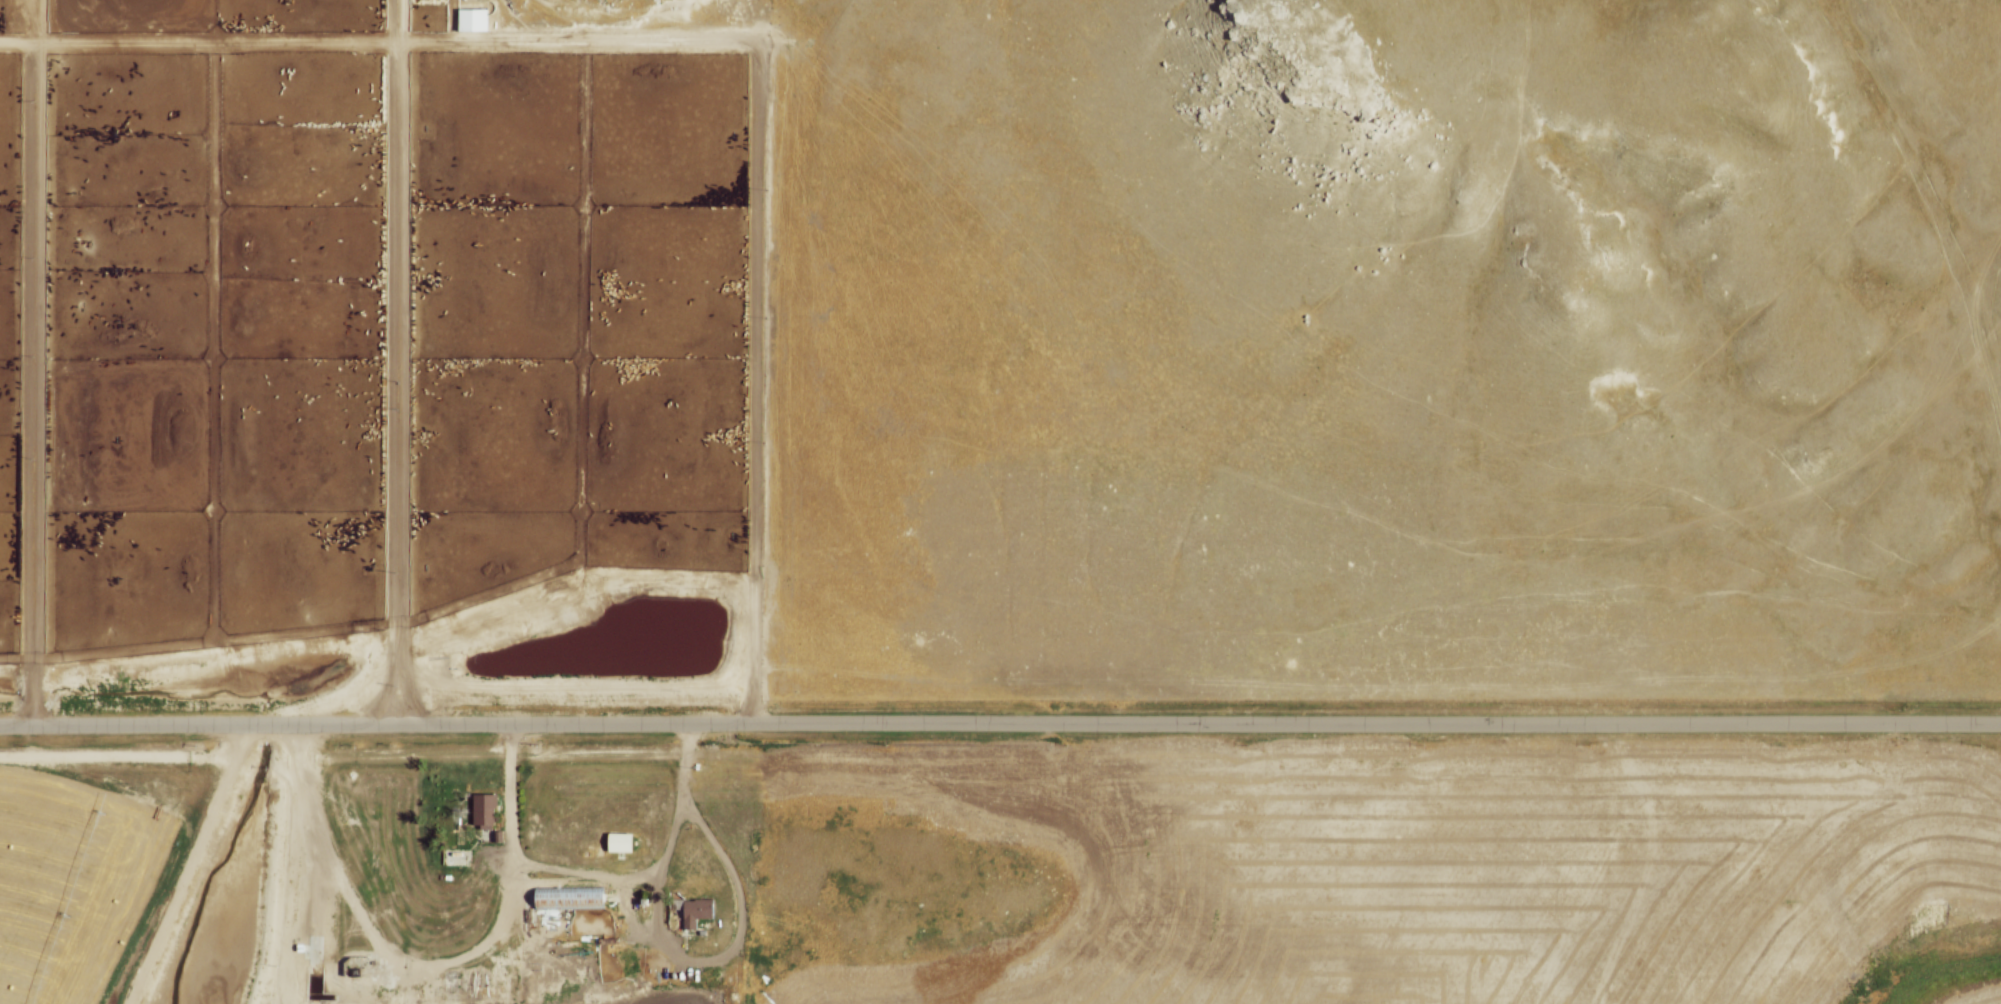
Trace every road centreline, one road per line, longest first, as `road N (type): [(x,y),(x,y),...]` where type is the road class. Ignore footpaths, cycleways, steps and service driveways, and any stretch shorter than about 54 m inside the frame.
road 1 (tertiary): [(748,728),(2000,730)]
road 2 (tertiary): [(0,728),(748,728)]

